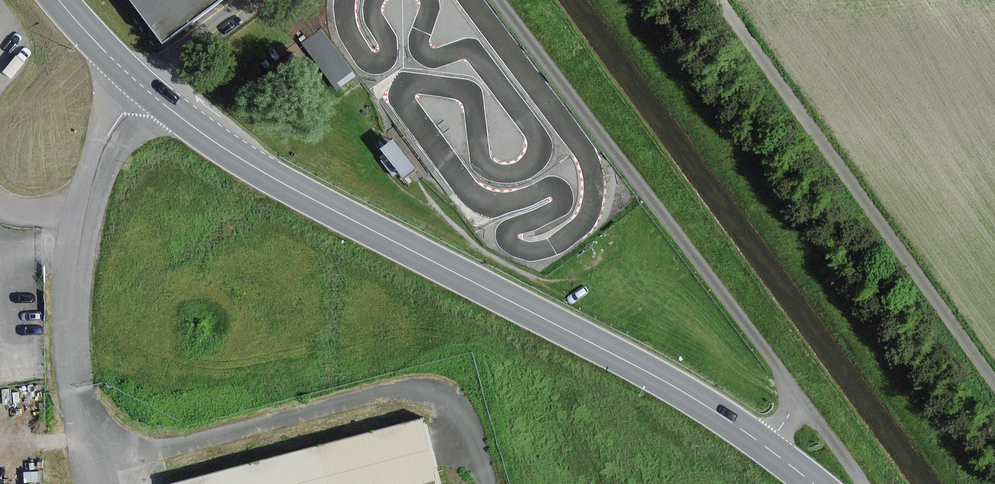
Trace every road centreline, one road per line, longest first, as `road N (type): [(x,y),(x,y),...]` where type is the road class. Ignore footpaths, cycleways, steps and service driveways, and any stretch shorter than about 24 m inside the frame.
road 1 (tertiary): [(141,85),(301,196),(696,400),(811,483)]
road 2 (track): [(994,389),(713,0)]
road 3 (unclassified): [(141,85),(91,178),(68,257),(71,361),(89,483)]

